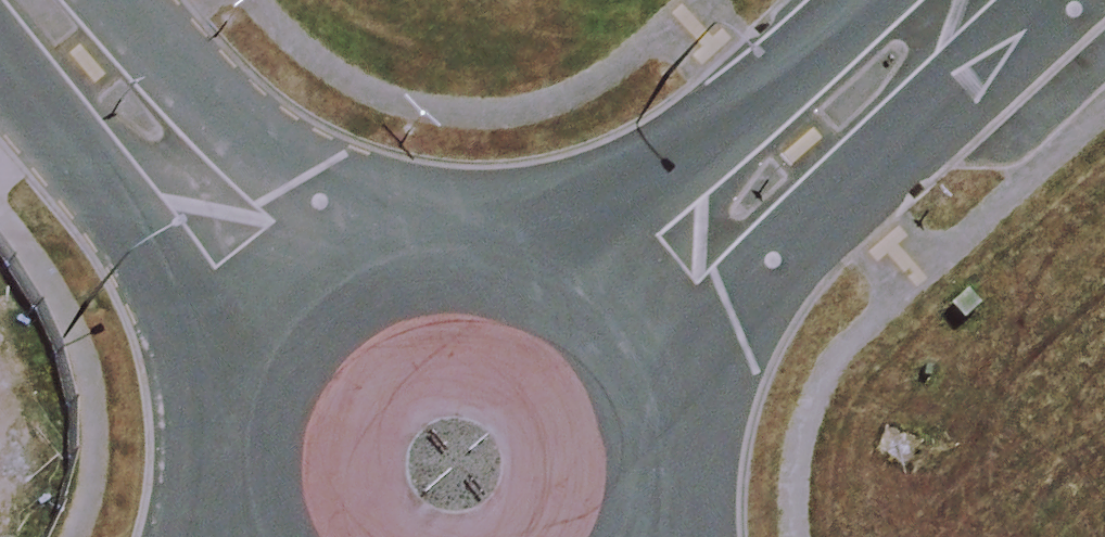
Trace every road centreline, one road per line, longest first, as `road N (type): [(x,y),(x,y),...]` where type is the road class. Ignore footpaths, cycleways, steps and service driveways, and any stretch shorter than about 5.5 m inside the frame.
road 1 (tertiary): [(606,331),(964,0)]
road 2 (unclassified): [(310,320),(42,0)]
road 3 (tertiary): [(310,320),(365,284),(428,267),(493,269),(555,291),(606,331)]
road 4 (tertiary): [(254,536),(243,499),(246,433),(269,372),(310,320)]
road 5 (tertiary): [(606,331),(645,390),(663,457),(653,536)]

